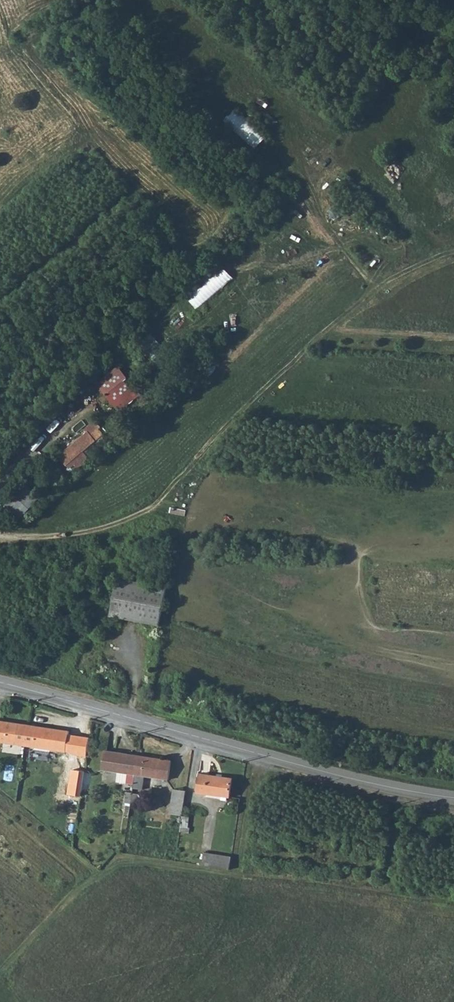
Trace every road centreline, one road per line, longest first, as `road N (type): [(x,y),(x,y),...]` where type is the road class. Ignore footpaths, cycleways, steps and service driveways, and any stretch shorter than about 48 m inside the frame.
road 1 (track): [(453,251),(360,301),(270,380),(188,478),(138,515),(99,531),(0,536)]
road 2 (track): [(453,902),(146,863),(86,882),(0,971)]
road 3 (tertiary): [(453,797),(339,776),(0,682)]

